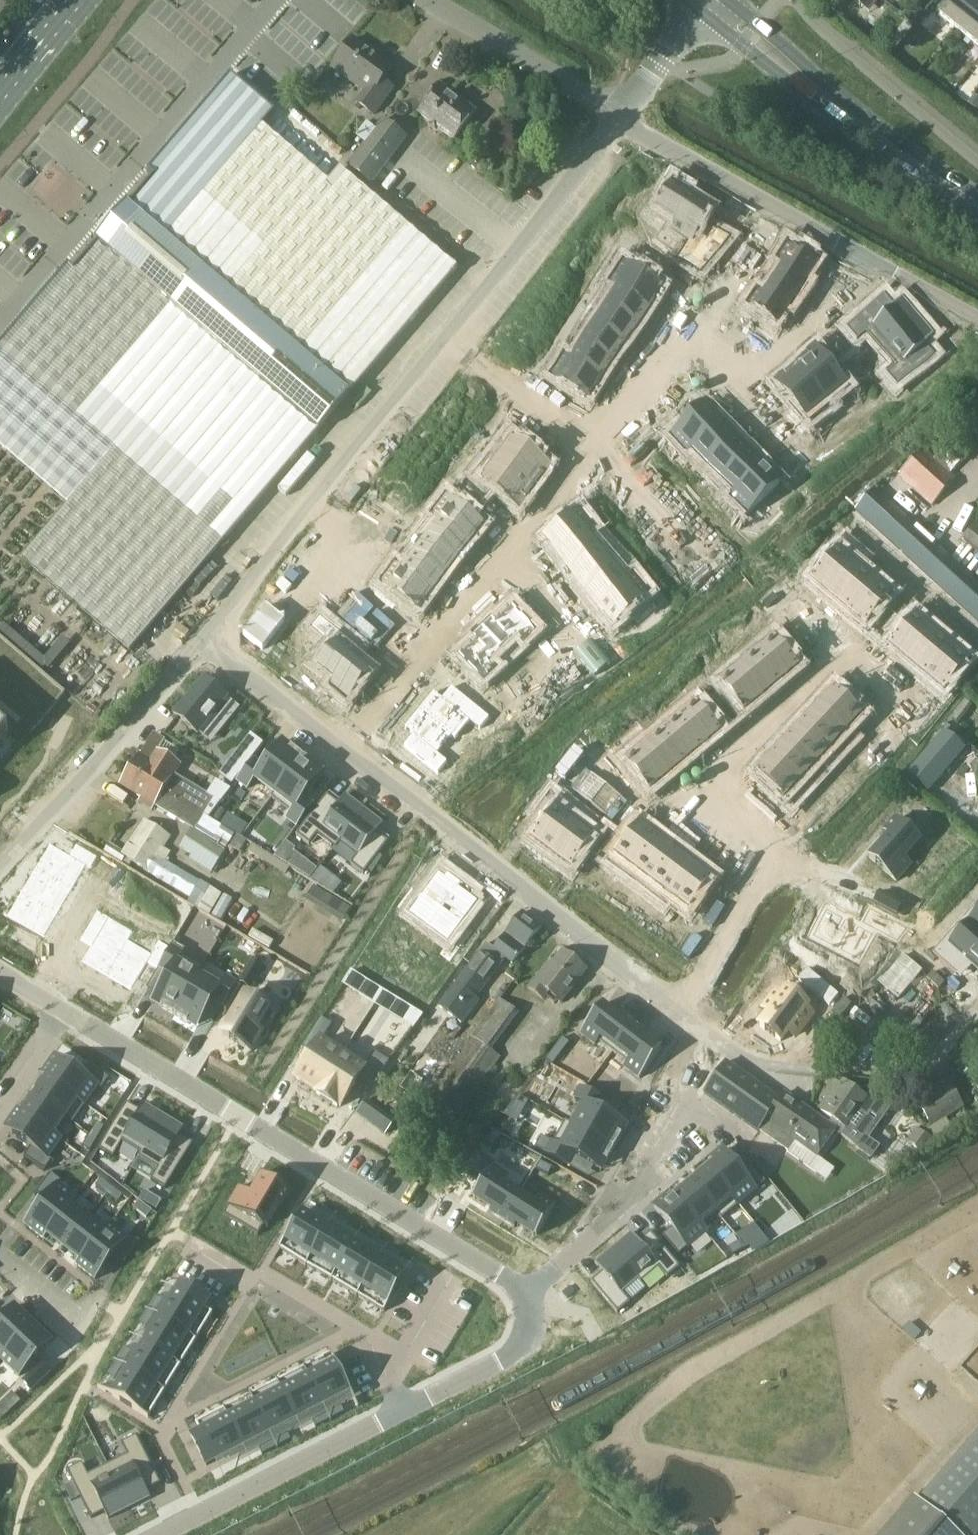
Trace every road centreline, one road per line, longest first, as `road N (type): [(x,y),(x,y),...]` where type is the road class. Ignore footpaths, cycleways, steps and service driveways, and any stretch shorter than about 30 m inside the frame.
road 1 (unclassified): [(206,632),(621,113)]
road 2 (residential): [(60,1009),(520,1294)]
road 3 (residential): [(684,1013),(767,858),(692,792),(842,647)]
road 4 (residential): [(343,750),(684,1013)]
road 5 (secondary): [(977,203),(881,138),(709,0)]
road 6 (residential): [(520,1294),(609,1203),(711,1035)]
road 7 (unclassified): [(0,860),(206,632)]
road 8 (unclassified): [(877,251),(621,113)]
road 9 (residential): [(172,1418),(274,1266),(357,1326)]
road 10 (residential): [(405,1414),(168,1534)]
road 11 (residential): [(509,549),(343,750)]
road 12 (unclassified): [(780,1069),(907,1075),(937,1058),(977,1010)]
road 13 (unclassified): [(621,113),(430,0)]
road 14 (residential): [(734,388),(682,345),(590,453)]
road 15 (residential): [(357,1326),(172,1418)]
road 16 (residential): [(877,251),(848,289),(734,388)]
road 17 (residential): [(520,1294),(528,1316),(522,1342),(497,1368),(405,1414)]
road 18 (residential): [(206,632),(343,750)]
road 19 (unclassified): [(621,113),(705,0)]
road 20 (residential): [(734,388),(829,488)]
road 21 (residential): [(509,549),(595,656)]

